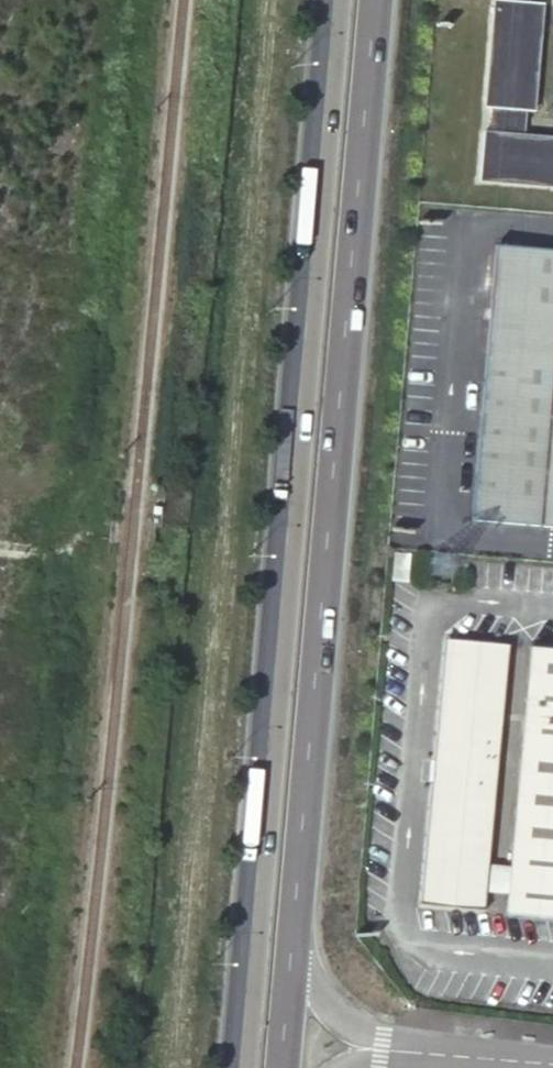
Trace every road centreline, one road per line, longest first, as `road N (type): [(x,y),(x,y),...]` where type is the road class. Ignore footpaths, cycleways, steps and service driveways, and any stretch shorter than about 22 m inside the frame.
road 1 (primary): [(335,0),(239,1067)]
road 2 (primary): [(290,954),(375,0)]
road 3 (unclassified): [(383,1051),(552,1061)]
road 4 (unclassified): [(383,1051),(326,1012),(290,954)]

